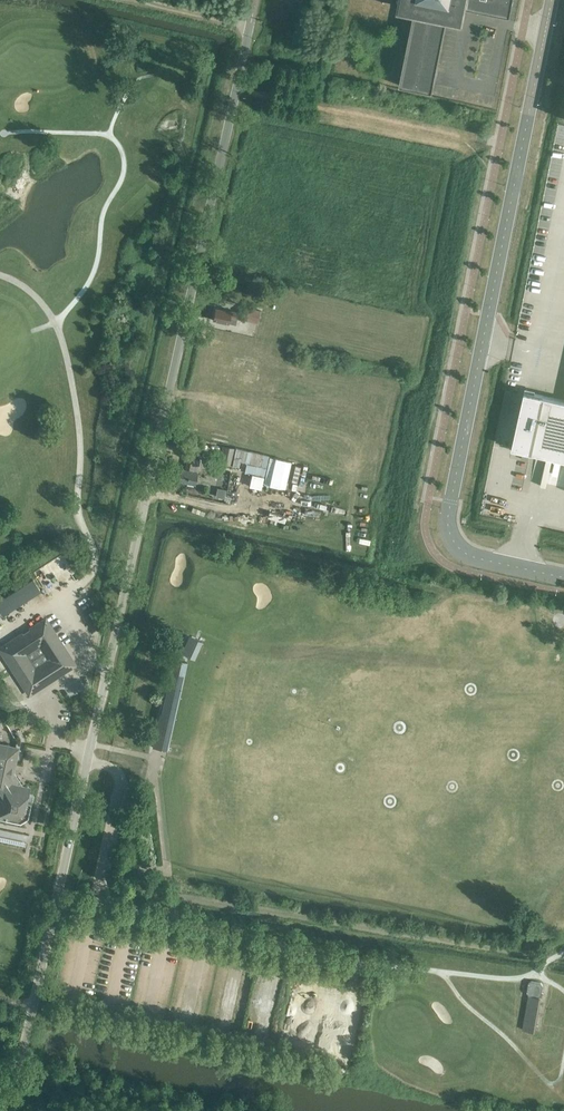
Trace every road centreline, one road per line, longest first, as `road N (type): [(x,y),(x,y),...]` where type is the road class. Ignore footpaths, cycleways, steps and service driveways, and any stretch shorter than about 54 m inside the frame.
road 1 (unclassified): [(10,1110),(253,17)]
road 2 (unclassified): [(552,0),(449,525),(464,554),(563,577)]

